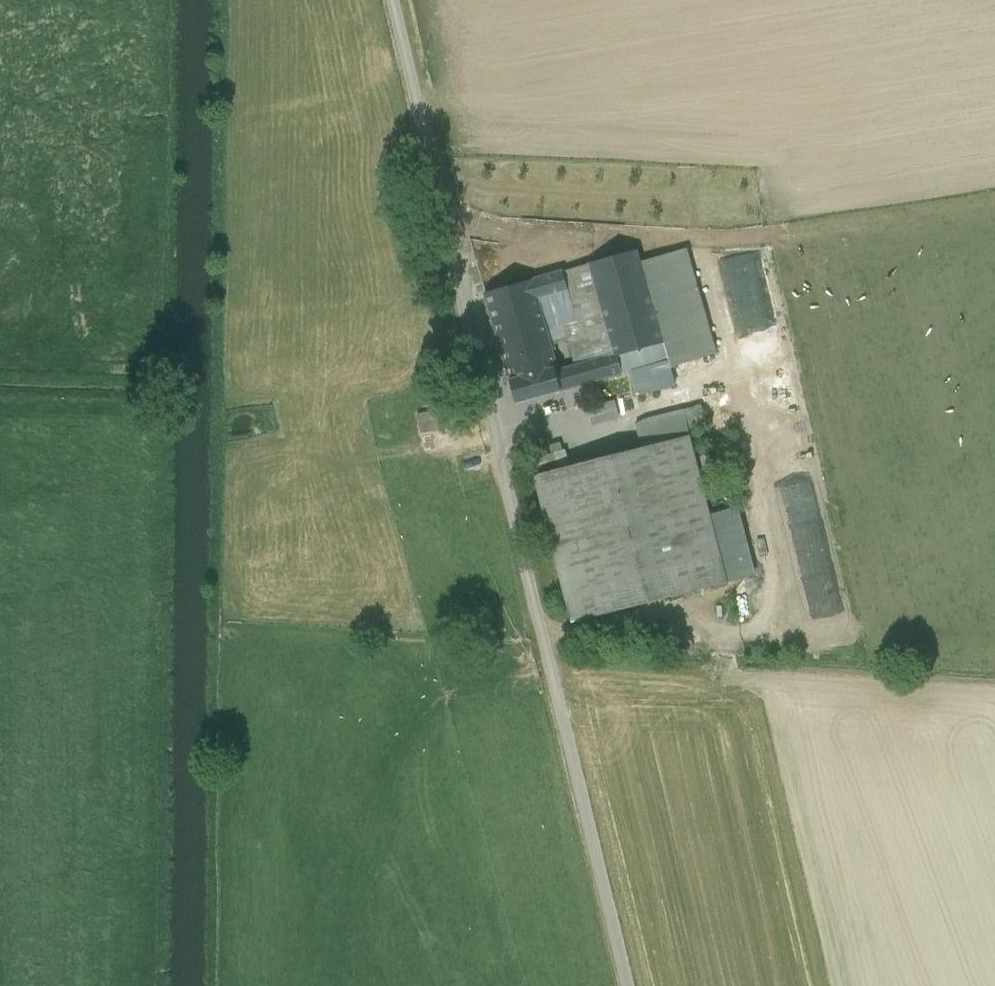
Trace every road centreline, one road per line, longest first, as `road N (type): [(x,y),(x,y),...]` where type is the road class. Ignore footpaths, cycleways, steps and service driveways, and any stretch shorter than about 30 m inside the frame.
road 1 (unclassified): [(391,0),(627,985)]

